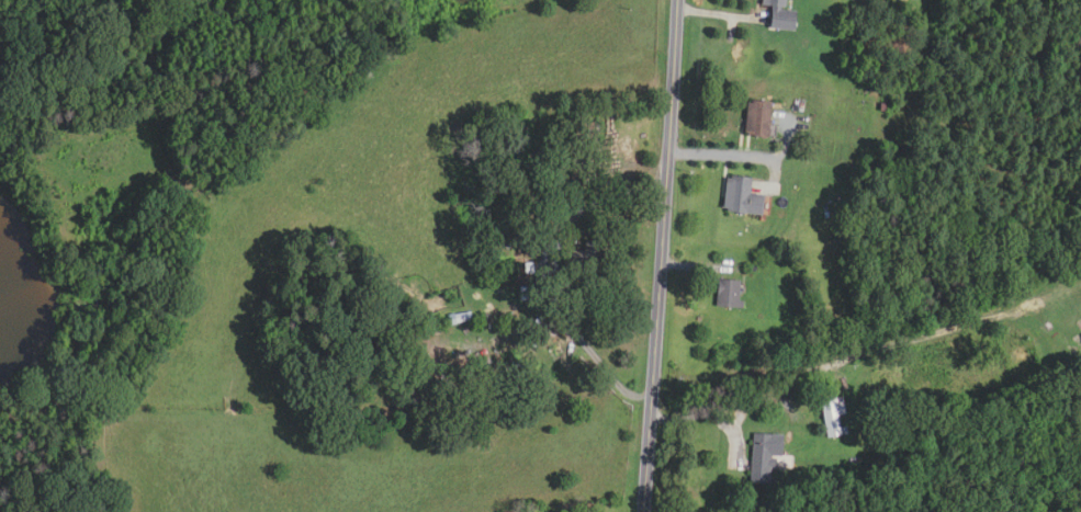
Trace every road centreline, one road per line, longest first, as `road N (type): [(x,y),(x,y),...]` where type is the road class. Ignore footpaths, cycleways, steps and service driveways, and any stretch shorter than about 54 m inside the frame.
road 1 (tertiary): [(642,511),(675,0)]

